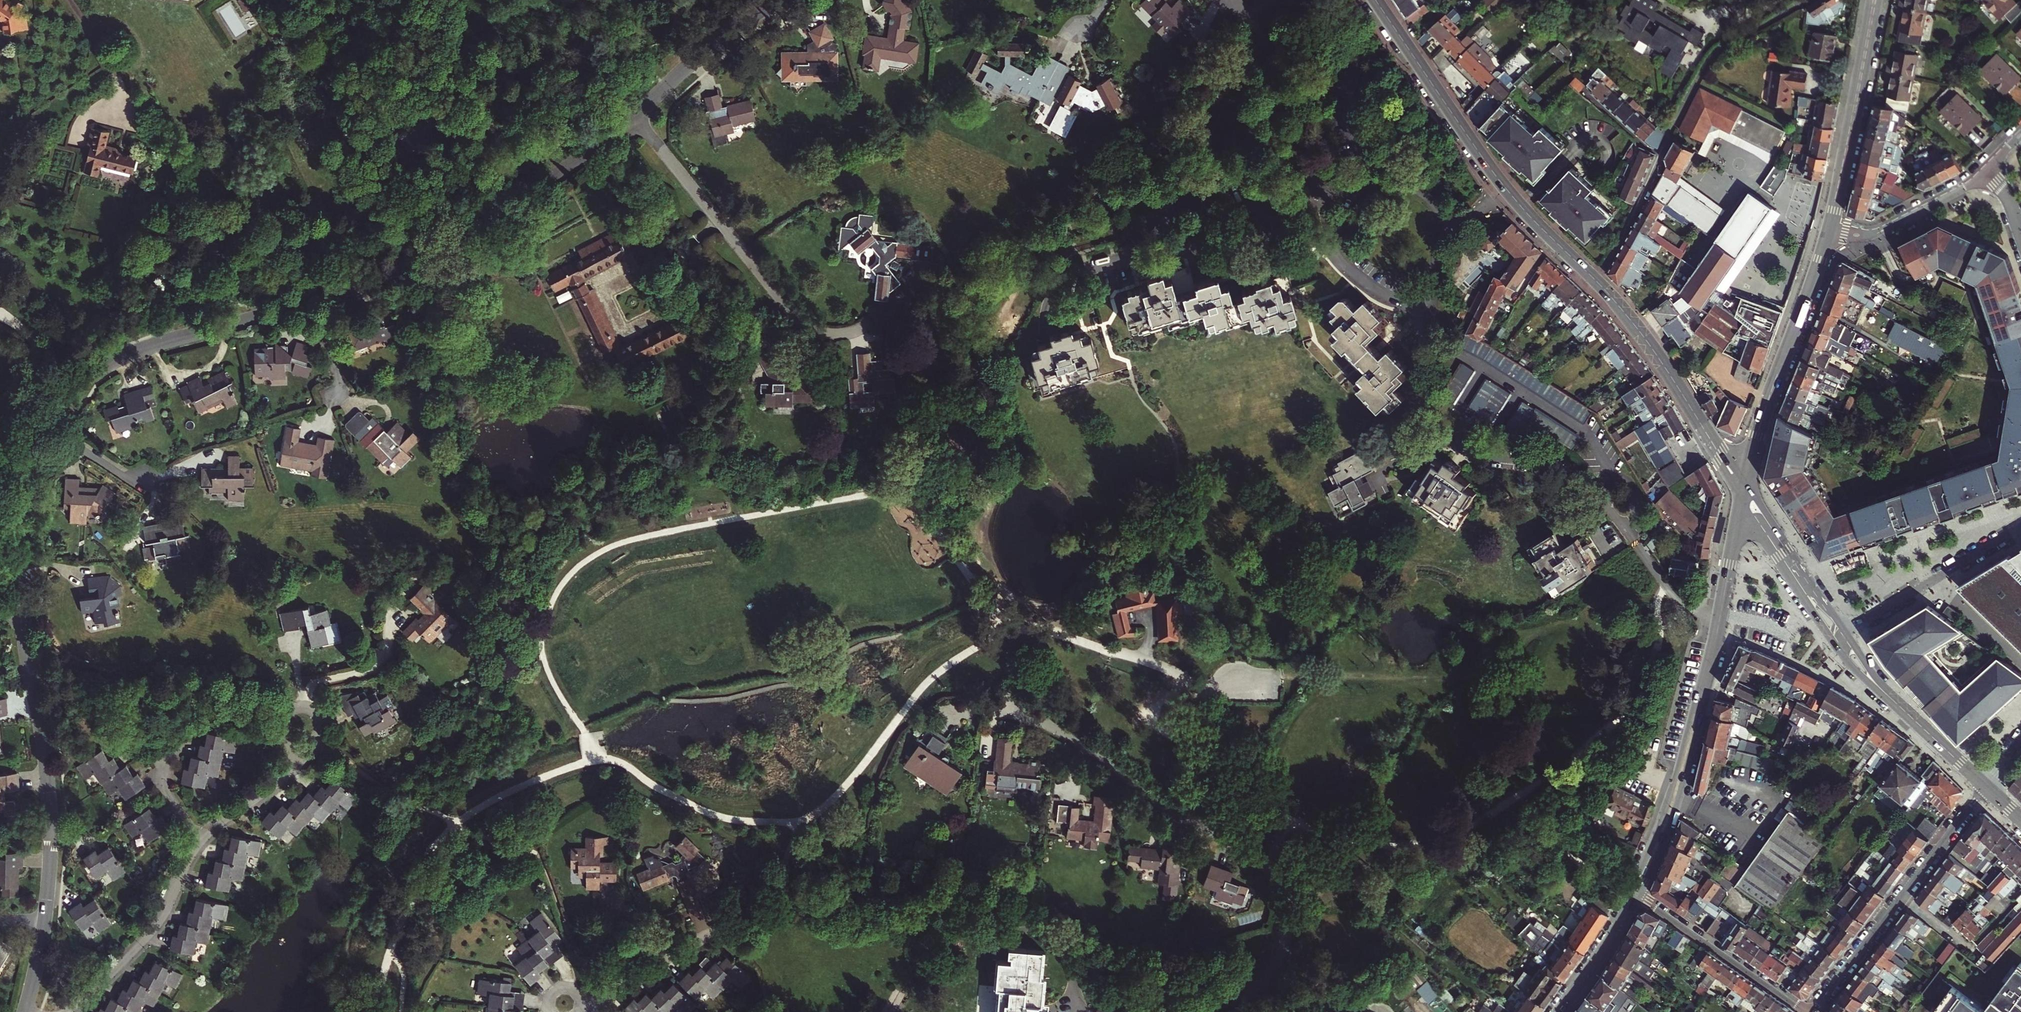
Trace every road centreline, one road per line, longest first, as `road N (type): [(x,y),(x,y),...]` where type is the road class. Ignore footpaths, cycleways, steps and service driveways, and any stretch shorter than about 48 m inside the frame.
road 1 (residential): [(986,711),(1074,738),(1274,870),(1288,910),(1277,964),(1220,1011)]
road 2 (secondary): [(1743,492),(1678,786),(1636,891)]
road 3 (residential): [(311,299),(414,258),(636,114)]
road 4 (residential): [(1597,281),(1709,56),(1803,0)]
road 5 (residential): [(636,114),(797,319),(827,332),(861,330)]
road 6 (residential): [(45,921),(50,805),(27,610)]
road 7 (residential): [(51,431),(73,392),(124,357),(311,299)]
road 8 (secondary): [(1828,228),(1743,492)]
road 9 (secondary): [(1743,492),(1656,356),(1597,281)]
road 10 (secondary): [(1511,196),(1376,0)]
road 11 (secondary): [(1874,0),(1828,228)]
road 12 (residential): [(64,1011),(150,935),(202,842)]
road 13 (residential): [(1232,0),(1277,74),(1320,194)]
road 14 (residential): [(2020,526),(1839,638)]
road 15 (residential): [(1808,1011),(1636,891)]
road 16 (secondary): [(1839,638),(1883,692),(1985,787)]
road 17 (residential): [(1332,243),(1371,288),(1401,303),(1426,304),(1449,222)]
road 18 (residential): [(636,114),(709,45),(780,0)]
road 19 (residential): [(27,610),(32,512),(51,431)]
road 20 (tertiary): [(1828,228),(1874,234),(1986,170)]
road 21 (secondary): [(1743,492),(1839,638)]
road 22 (secondary): [(1636,891),(1557,1011)]
road 23 (residential): [(1899,899),(1985,787)]
road 24 (residential): [(290,773),(322,735),(313,709),(293,714),(292,757)]
road 25 (residential): [(1815,1011),(1899,899)]
road 26 (residential): [(596,1000),(719,935)]
road 27 (secondary): [(1597,281),(1511,196)]

